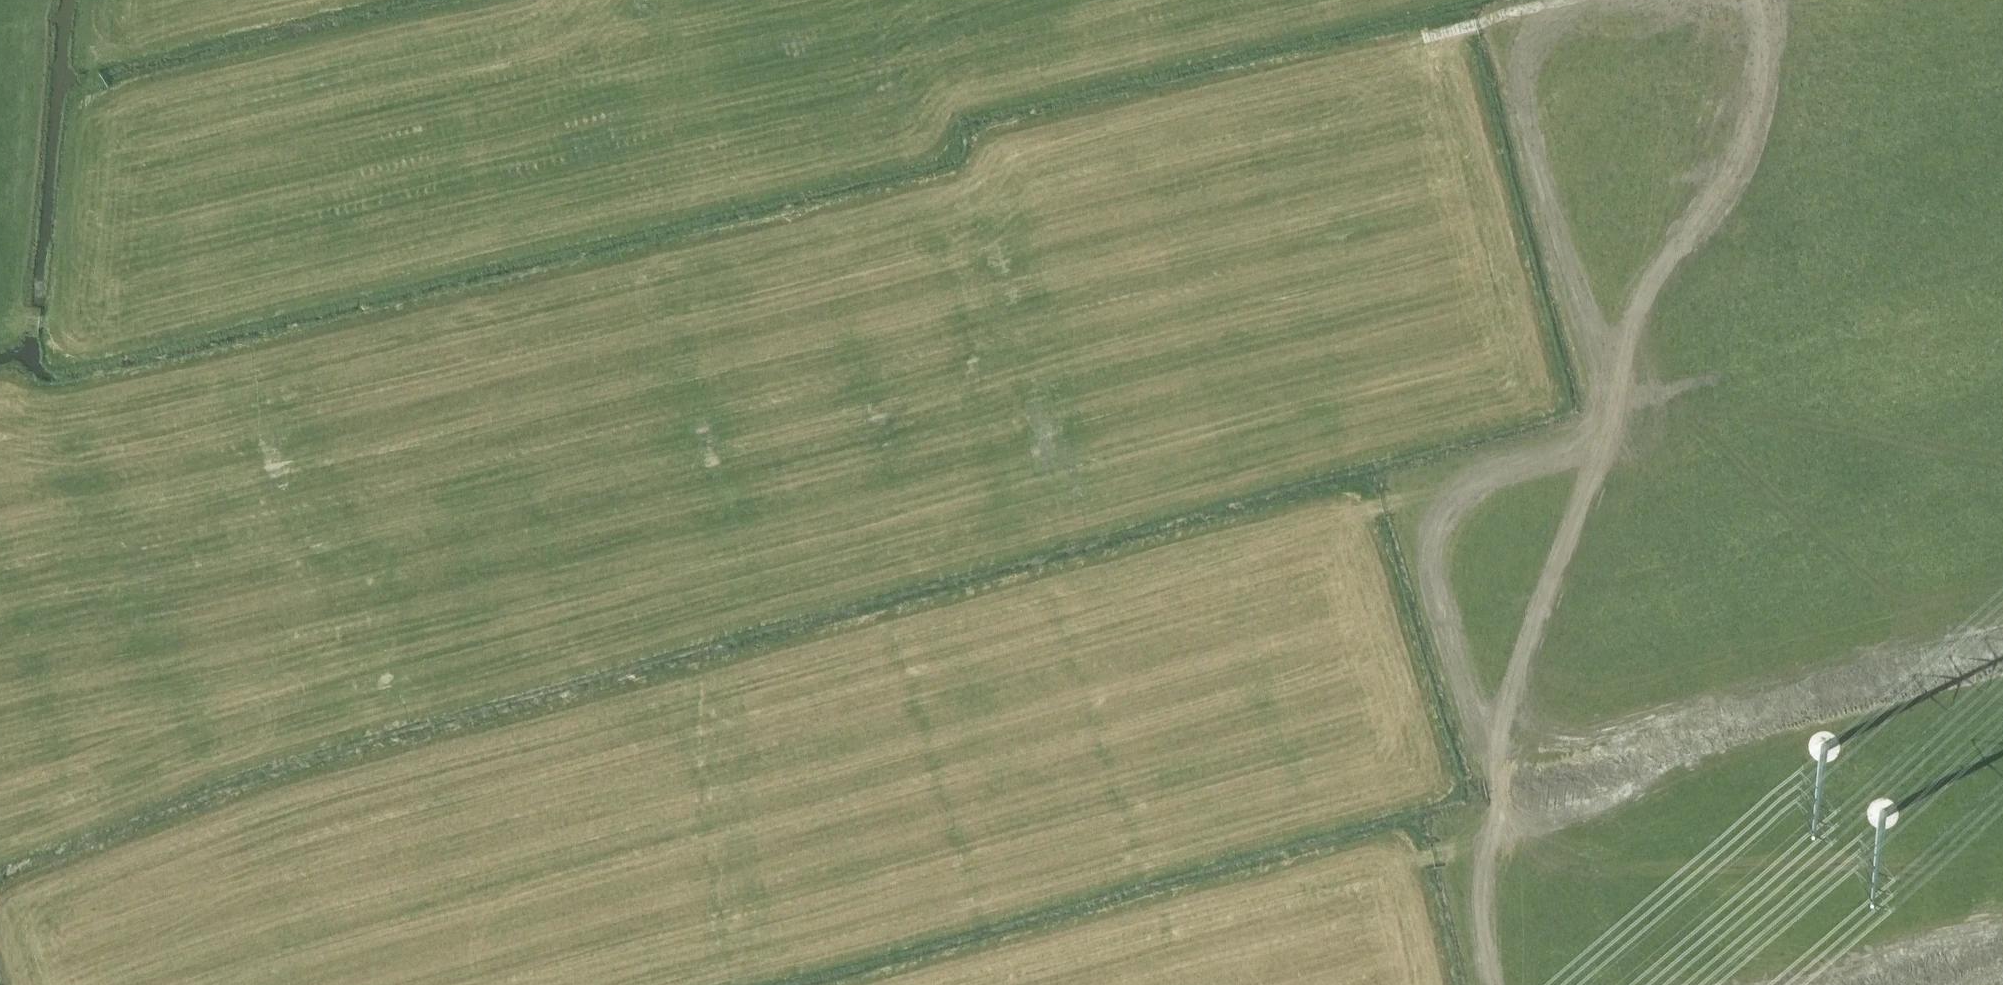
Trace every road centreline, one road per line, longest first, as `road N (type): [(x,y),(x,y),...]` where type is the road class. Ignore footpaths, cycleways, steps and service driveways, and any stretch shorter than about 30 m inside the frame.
road 1 (track): [(1424,37),(1577,0)]

